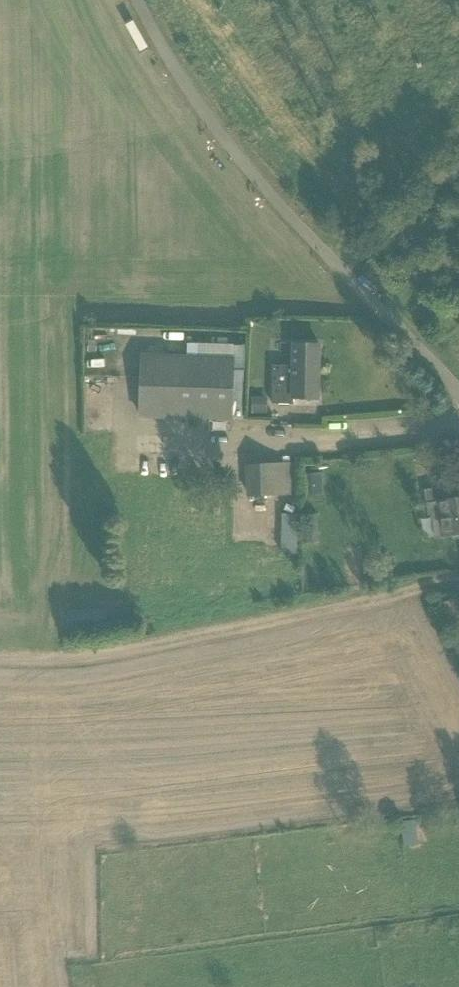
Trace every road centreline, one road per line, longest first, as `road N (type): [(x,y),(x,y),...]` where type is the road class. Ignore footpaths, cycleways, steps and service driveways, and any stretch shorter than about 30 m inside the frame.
road 1 (unclassified): [(458,392),(225,141),(138,0)]
road 2 (track): [(458,577),(0,658)]

